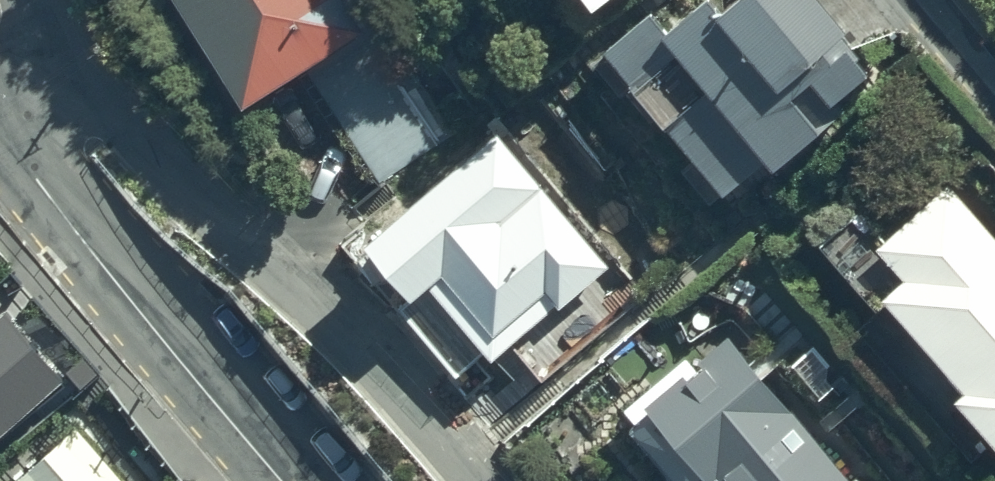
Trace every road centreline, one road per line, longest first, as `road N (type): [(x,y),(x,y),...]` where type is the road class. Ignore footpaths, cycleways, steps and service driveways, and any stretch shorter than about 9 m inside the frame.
road 1 (residential): [(0,126),(113,114),(311,283),(482,480)]
road 2 (secondary): [(288,480),(0,135)]
road 3 (residential): [(994,106),(908,0)]
road 4 (residential): [(0,117),(44,47),(25,0)]

